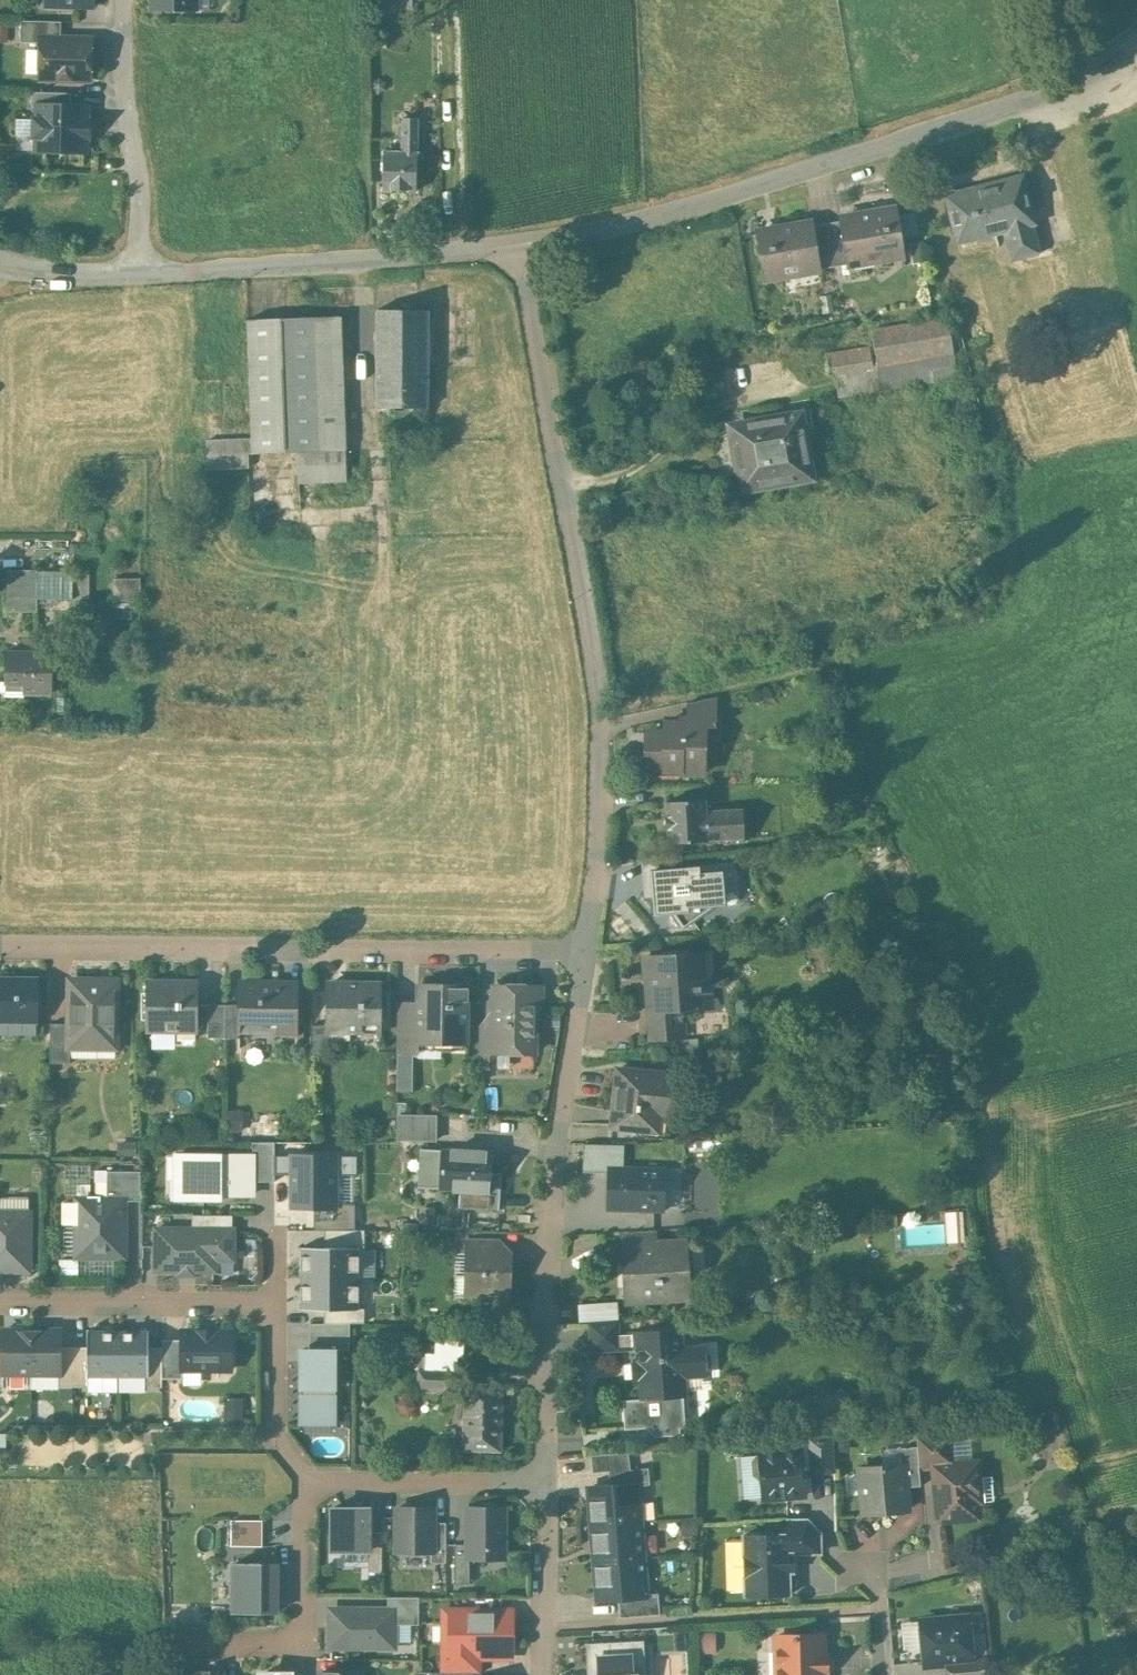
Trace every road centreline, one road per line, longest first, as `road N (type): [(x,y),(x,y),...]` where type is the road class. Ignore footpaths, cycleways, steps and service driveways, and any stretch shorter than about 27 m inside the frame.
road 1 (residential): [(587,951),(599,696),(526,239)]
road 2 (residential): [(1136,41),(1086,75),(1028,99),(749,185),(526,239)]
road 3 (residential): [(0,944),(587,951)]
road 4 (residential): [(549,1489),(557,1148),(587,951)]
road 5 (residential): [(526,239),(140,271)]
road 6 (residential): [(276,1306),(0,1302)]
road 7 (residential): [(121,0),(118,105),(140,172),(140,271)]
road 8 (residential): [(311,1484),(301,1631),(277,1640),(189,1634)]
road 9 (residential): [(549,1489),(311,1484)]
road 10 (track): [(0,1621),(77,1616),(189,1634)]
road 11 (residential): [(311,1484),(273,1428),(276,1306)]
road 12 (residential): [(546,1674),(549,1489)]
road 13 (residential): [(140,271),(0,262)]

